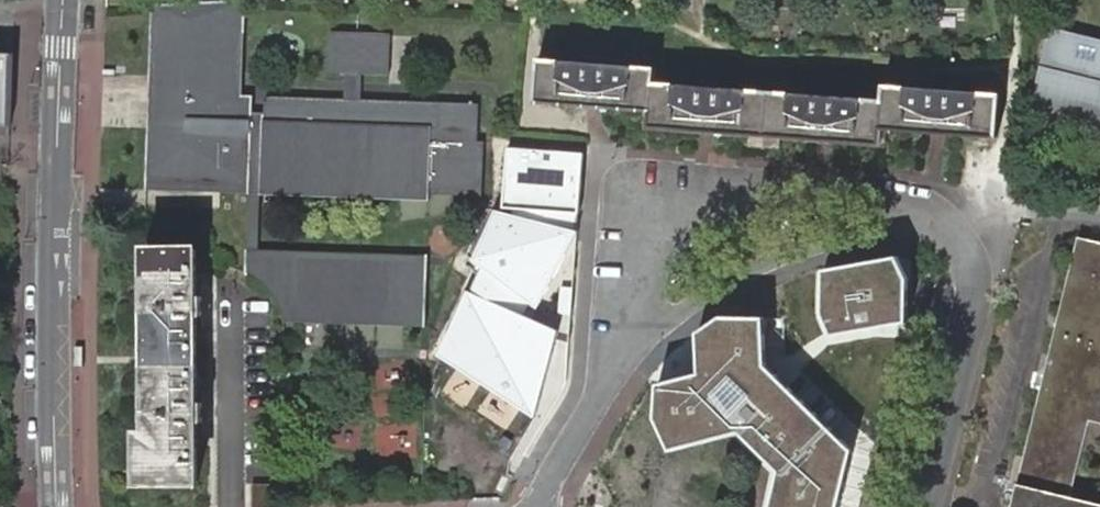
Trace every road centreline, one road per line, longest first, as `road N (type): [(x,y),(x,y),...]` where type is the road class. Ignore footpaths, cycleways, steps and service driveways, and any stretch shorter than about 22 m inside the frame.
road 1 (residential): [(927,506),(980,285),(969,253),(942,224),(883,202),(676,192),(644,215),(599,379),(530,506)]
road 2 (residential): [(56,506),(54,263),(65,0)]

